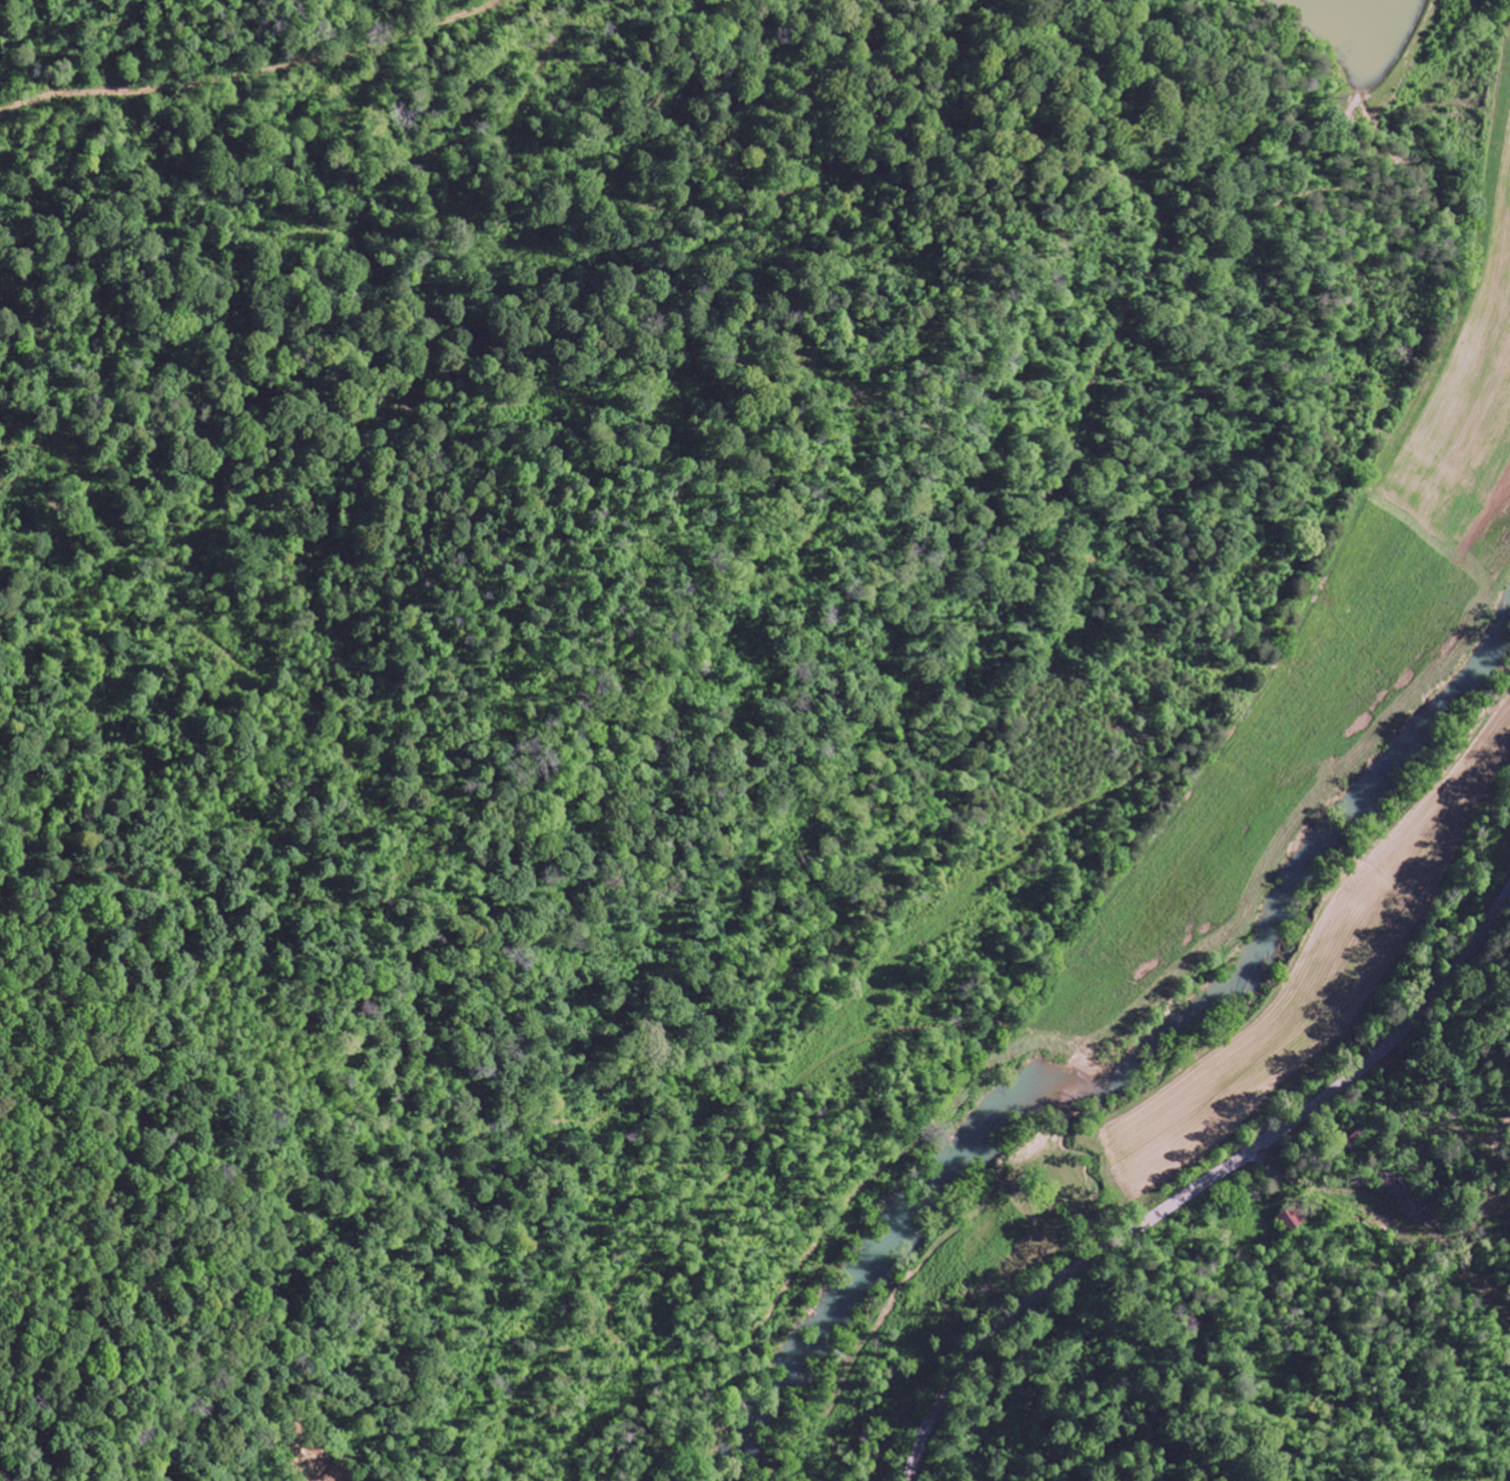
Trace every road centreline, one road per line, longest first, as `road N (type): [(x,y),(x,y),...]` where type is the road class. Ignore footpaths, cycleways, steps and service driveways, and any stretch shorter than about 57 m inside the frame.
road 1 (tertiary): [(913,1480),(942,1406),(1002,1329),(1381,1052),(1509,889)]

